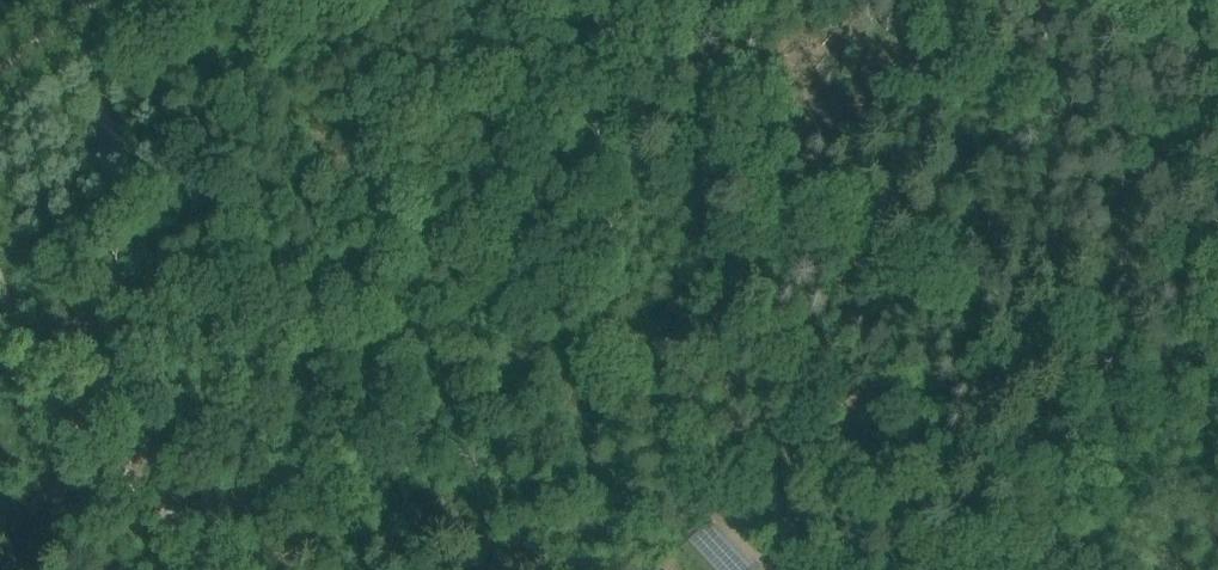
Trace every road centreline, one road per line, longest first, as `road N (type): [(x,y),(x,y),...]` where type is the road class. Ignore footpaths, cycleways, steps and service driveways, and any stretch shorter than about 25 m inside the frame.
road 1 (track): [(0,323),(74,445),(202,569)]
road 2 (track): [(1217,338),(1031,569)]
road 3 (track): [(105,0),(0,85)]

